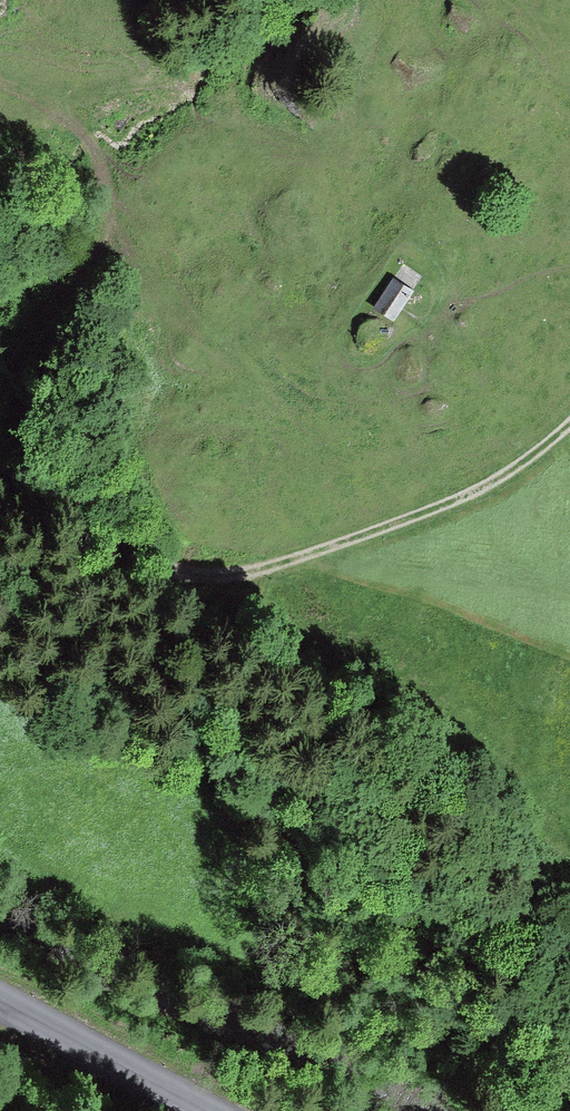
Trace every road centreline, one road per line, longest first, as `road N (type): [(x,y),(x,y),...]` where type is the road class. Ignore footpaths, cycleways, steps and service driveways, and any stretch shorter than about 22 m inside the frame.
road 1 (track): [(324,550),(242,574),(188,574),(118,543),(0,461)]
road 2 (track): [(569,422),(512,474),(324,550)]
road 3 (secondary): [(0,1001),(206,1110)]

